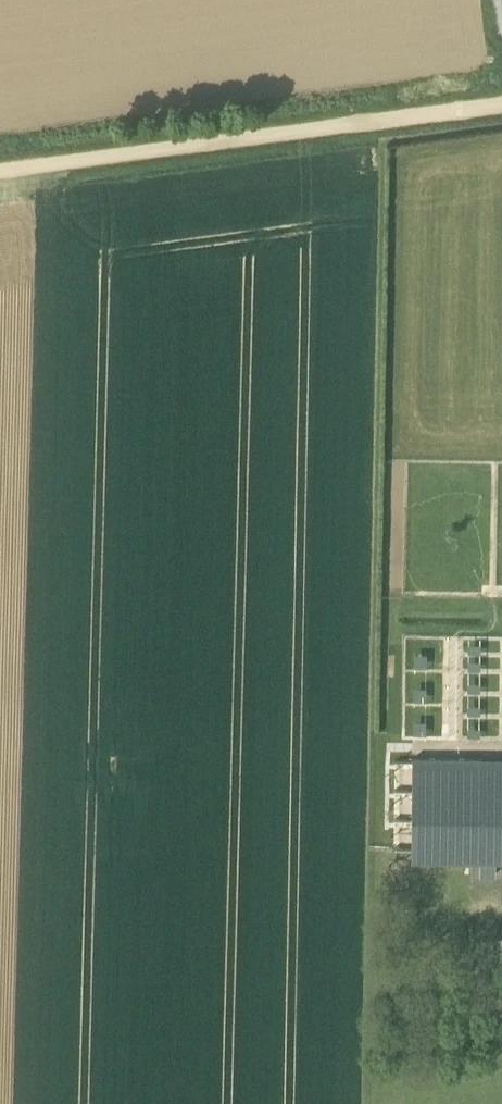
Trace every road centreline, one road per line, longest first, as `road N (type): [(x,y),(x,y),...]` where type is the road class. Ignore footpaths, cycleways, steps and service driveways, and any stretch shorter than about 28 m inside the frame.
road 1 (track): [(501,107),(0,179)]

